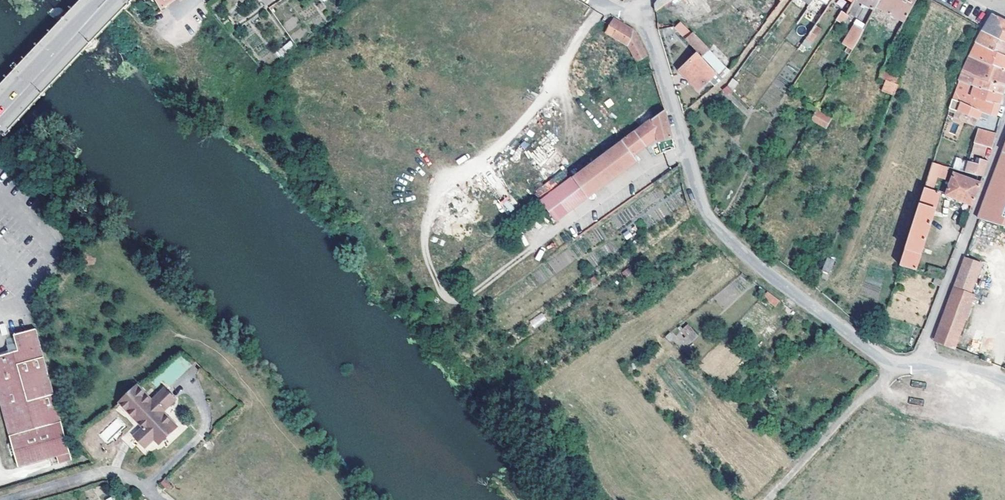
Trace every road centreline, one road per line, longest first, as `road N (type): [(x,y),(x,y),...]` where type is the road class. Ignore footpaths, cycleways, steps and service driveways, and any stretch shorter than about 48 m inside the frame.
road 1 (residential): [(635,16),(651,37),(706,211),(729,241),(895,368)]
road 2 (residential): [(1004,126),(920,363)]
road 3 (unclassified): [(895,368),(771,499)]
road 4 (secondary): [(109,0),(0,113)]

